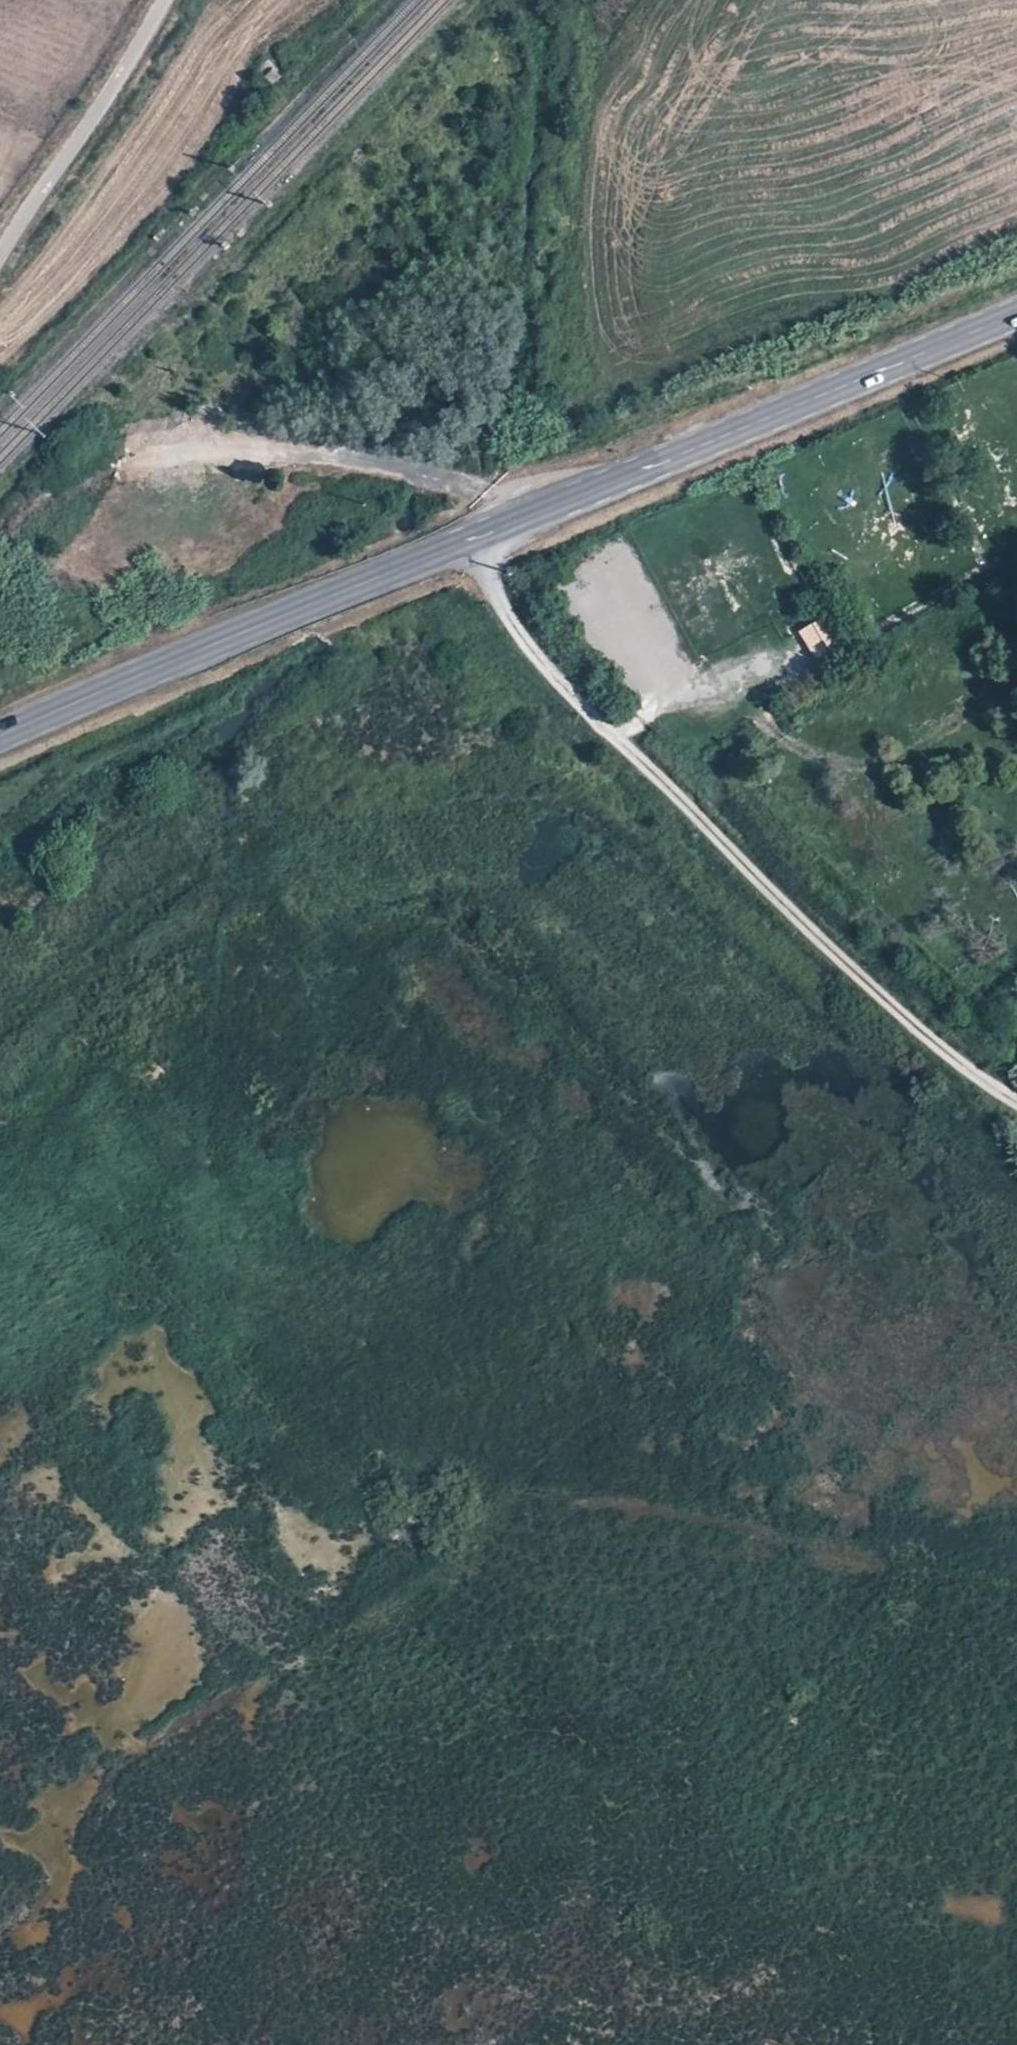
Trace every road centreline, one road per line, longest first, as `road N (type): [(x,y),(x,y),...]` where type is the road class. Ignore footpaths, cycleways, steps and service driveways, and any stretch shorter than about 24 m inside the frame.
road 1 (tertiary): [(0,735),(1016,323)]
road 2 (track): [(464,544),(518,629),(830,953),(936,1046),(1016,1102)]
road 3 (unclassified): [(164,0),(0,259)]

